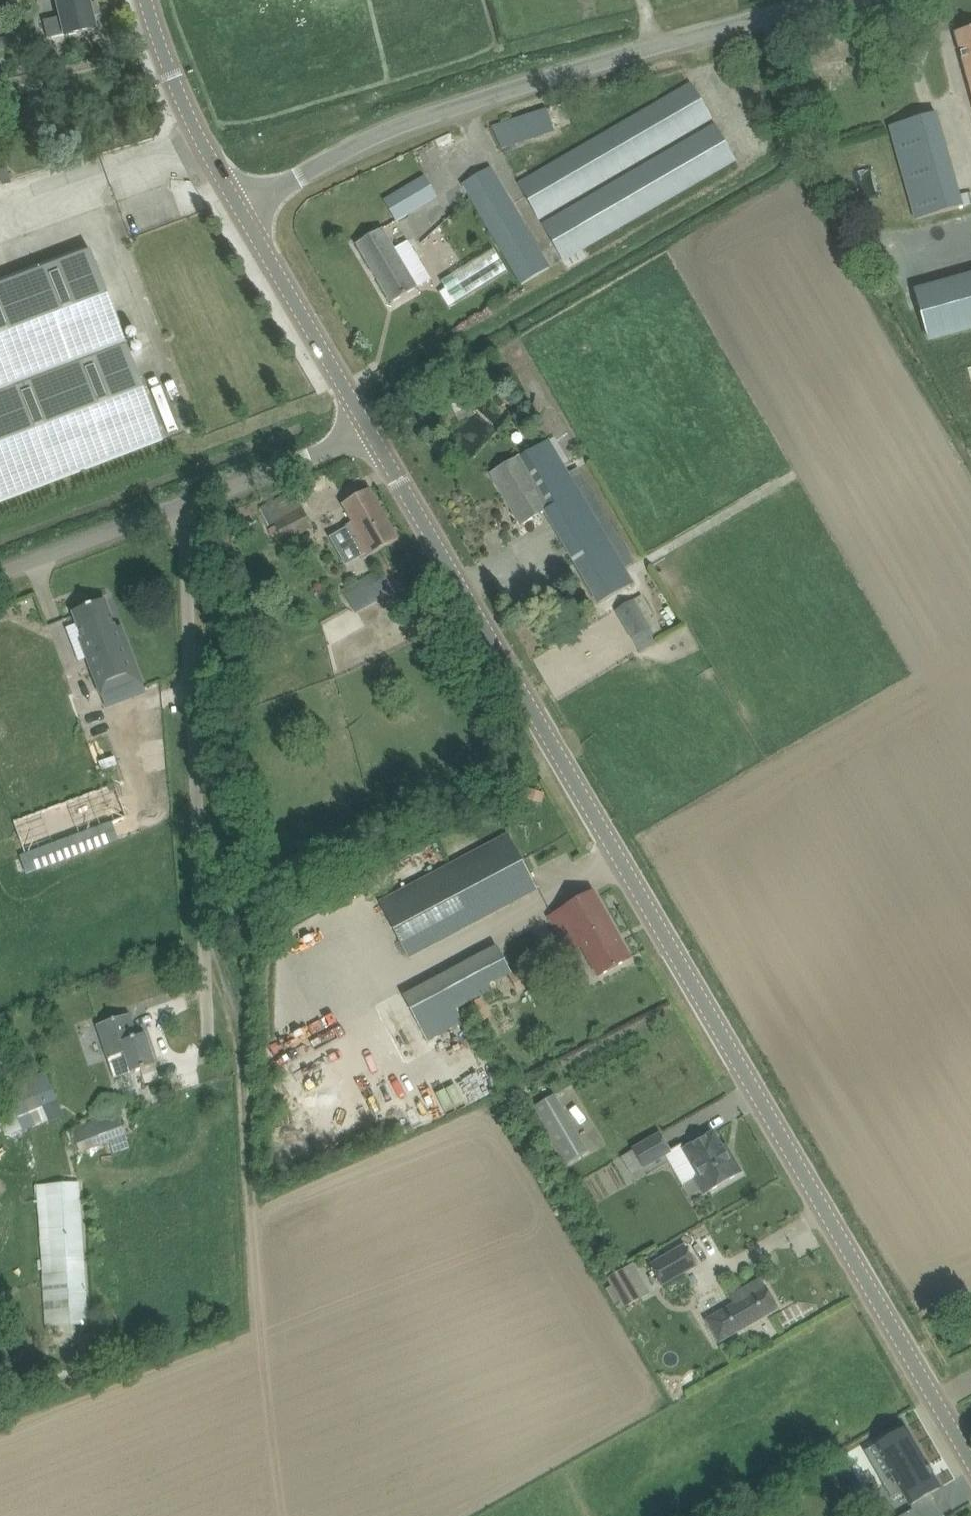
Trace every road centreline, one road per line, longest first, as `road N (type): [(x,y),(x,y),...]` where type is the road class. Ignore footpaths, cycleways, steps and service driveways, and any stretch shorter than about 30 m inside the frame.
road 1 (tertiary): [(970,1459),(367,425)]
road 2 (unclassified): [(243,212),(365,141),(427,115),(836,0)]
road 3 (track): [(185,505),(208,1057)]
road 4 (unclassified): [(0,573),(304,460),(367,425)]
road 5 (tertiary): [(367,425),(243,212)]
road 6 (tertiary): [(243,212),(171,71),(149,0)]

